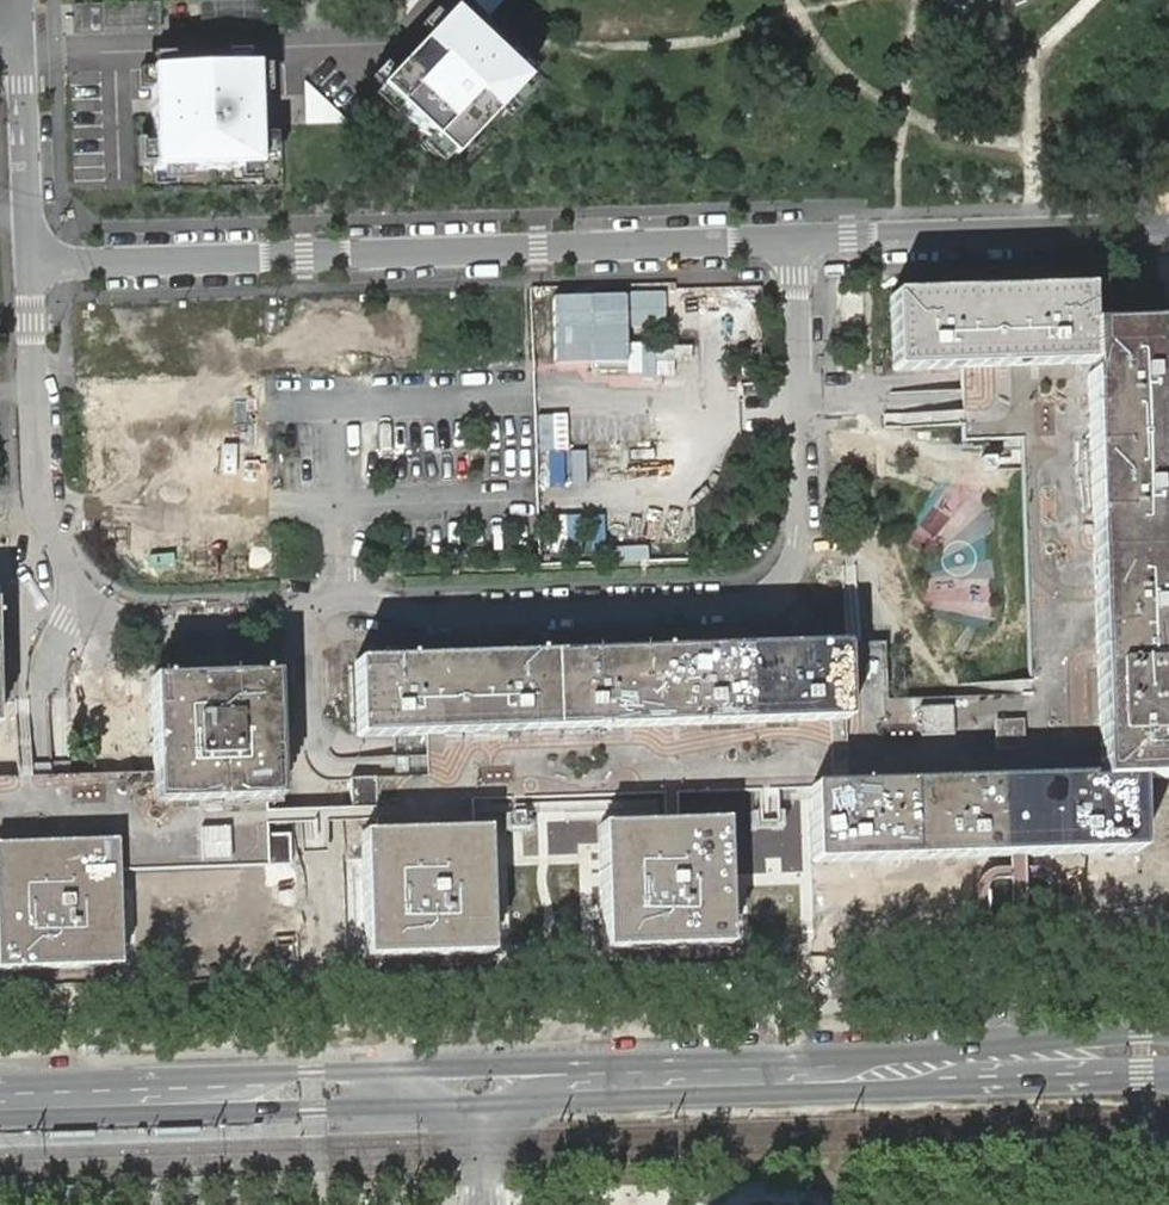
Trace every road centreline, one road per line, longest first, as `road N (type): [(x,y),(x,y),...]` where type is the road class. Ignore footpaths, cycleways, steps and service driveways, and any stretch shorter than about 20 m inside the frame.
road 1 (unclassified): [(879,242),(834,258),(802,303),(793,412),(798,562),(786,586),(725,608),(440,618),(341,598),(273,623),(142,624),(103,614),(80,595),(40,496),(31,256)]
road 2 (unclassified): [(879,242),(31,256)]
road 3 (tertiary): [(482,1085),(0,1100)]
road 4 (tertiary): [(1168,1033),(909,1049),(815,1076)]
road 5 (tertiary): [(815,1076),(910,1089),(1168,1074)]
road 6 (tertiary): [(815,1076),(482,1085)]
road 7 (unclassified): [(1168,232),(879,242)]
road 8 (unclassified): [(31,256),(28,108),(0,38)]
road 9 (residential): [(482,1085),(484,1204)]

